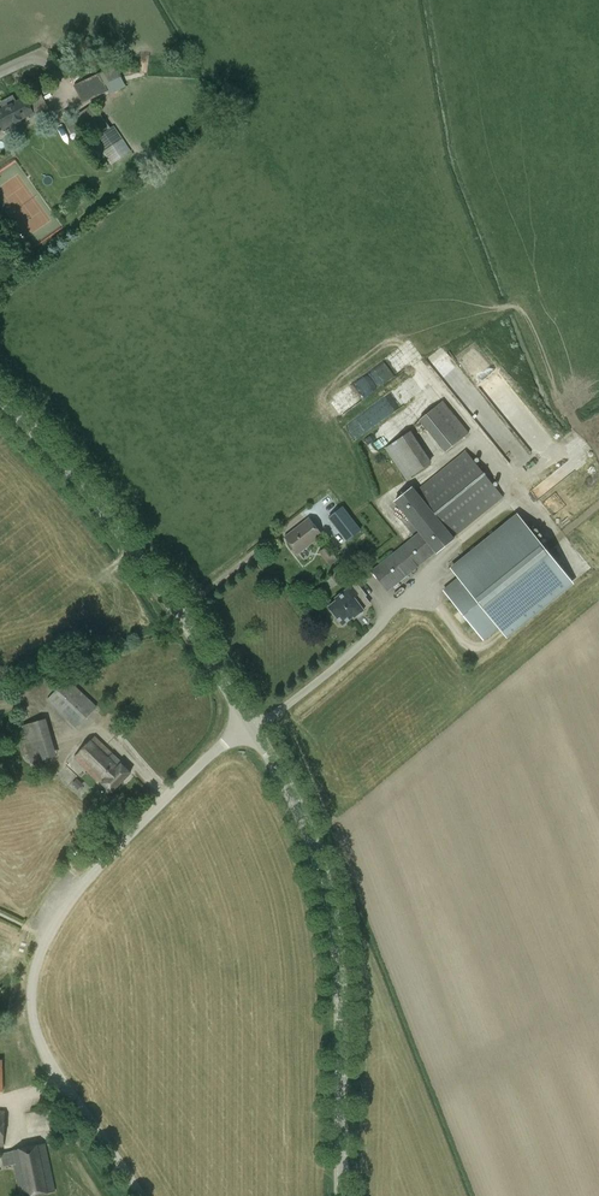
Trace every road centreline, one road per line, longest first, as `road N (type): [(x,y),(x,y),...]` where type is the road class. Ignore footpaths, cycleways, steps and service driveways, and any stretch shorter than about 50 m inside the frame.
road 1 (unclassified): [(140,1195),(52,1068),(33,1020),(33,981),(48,936),(80,888),(220,746),(251,727)]
road 2 (tertiary): [(341,1195),(336,930),(311,839),(251,727)]
road 3 (tertiary): [(251,727),(118,529),(0,396)]

